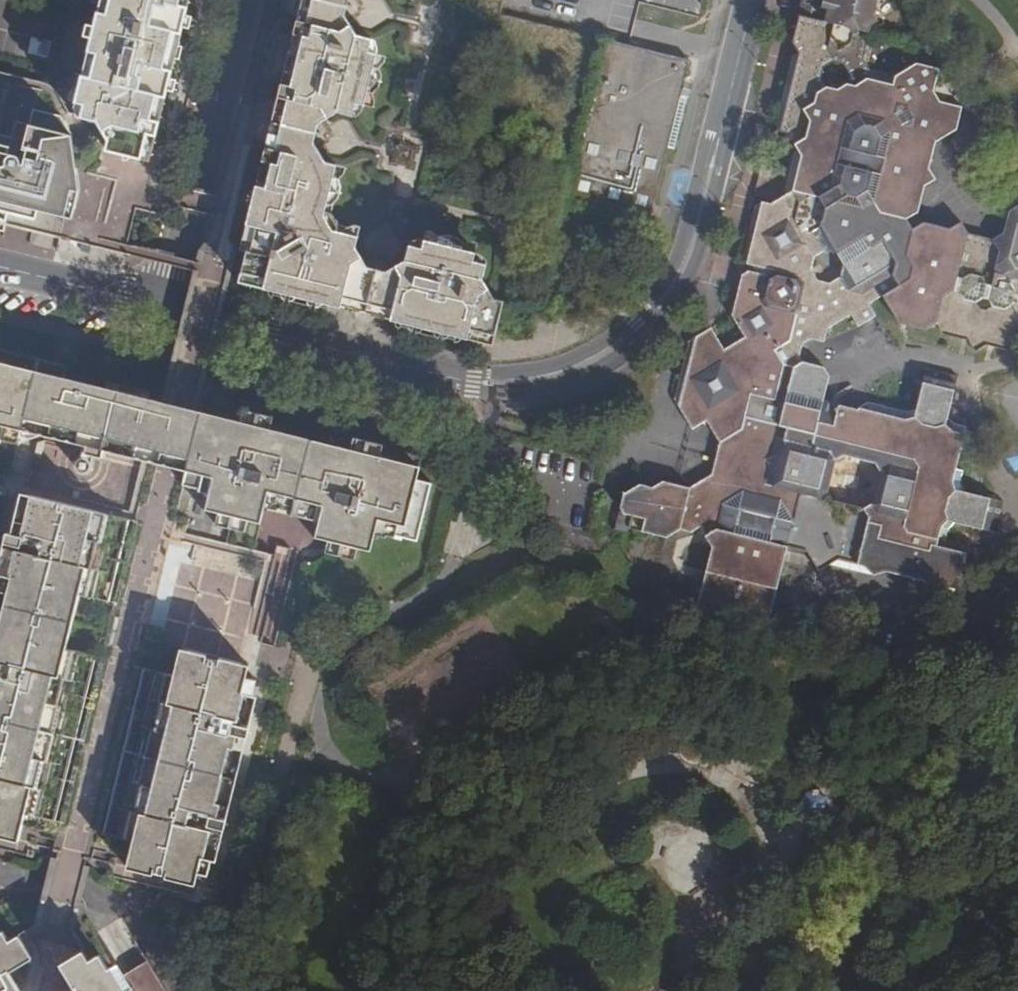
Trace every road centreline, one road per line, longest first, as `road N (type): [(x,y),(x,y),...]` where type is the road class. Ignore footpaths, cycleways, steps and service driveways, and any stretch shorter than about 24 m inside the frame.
road 1 (tertiary): [(0,266),(450,378),(503,383),(563,374),(639,328),(687,261),(755,0)]
road 2 (unclassified): [(186,990),(125,910),(40,880),(0,879)]

